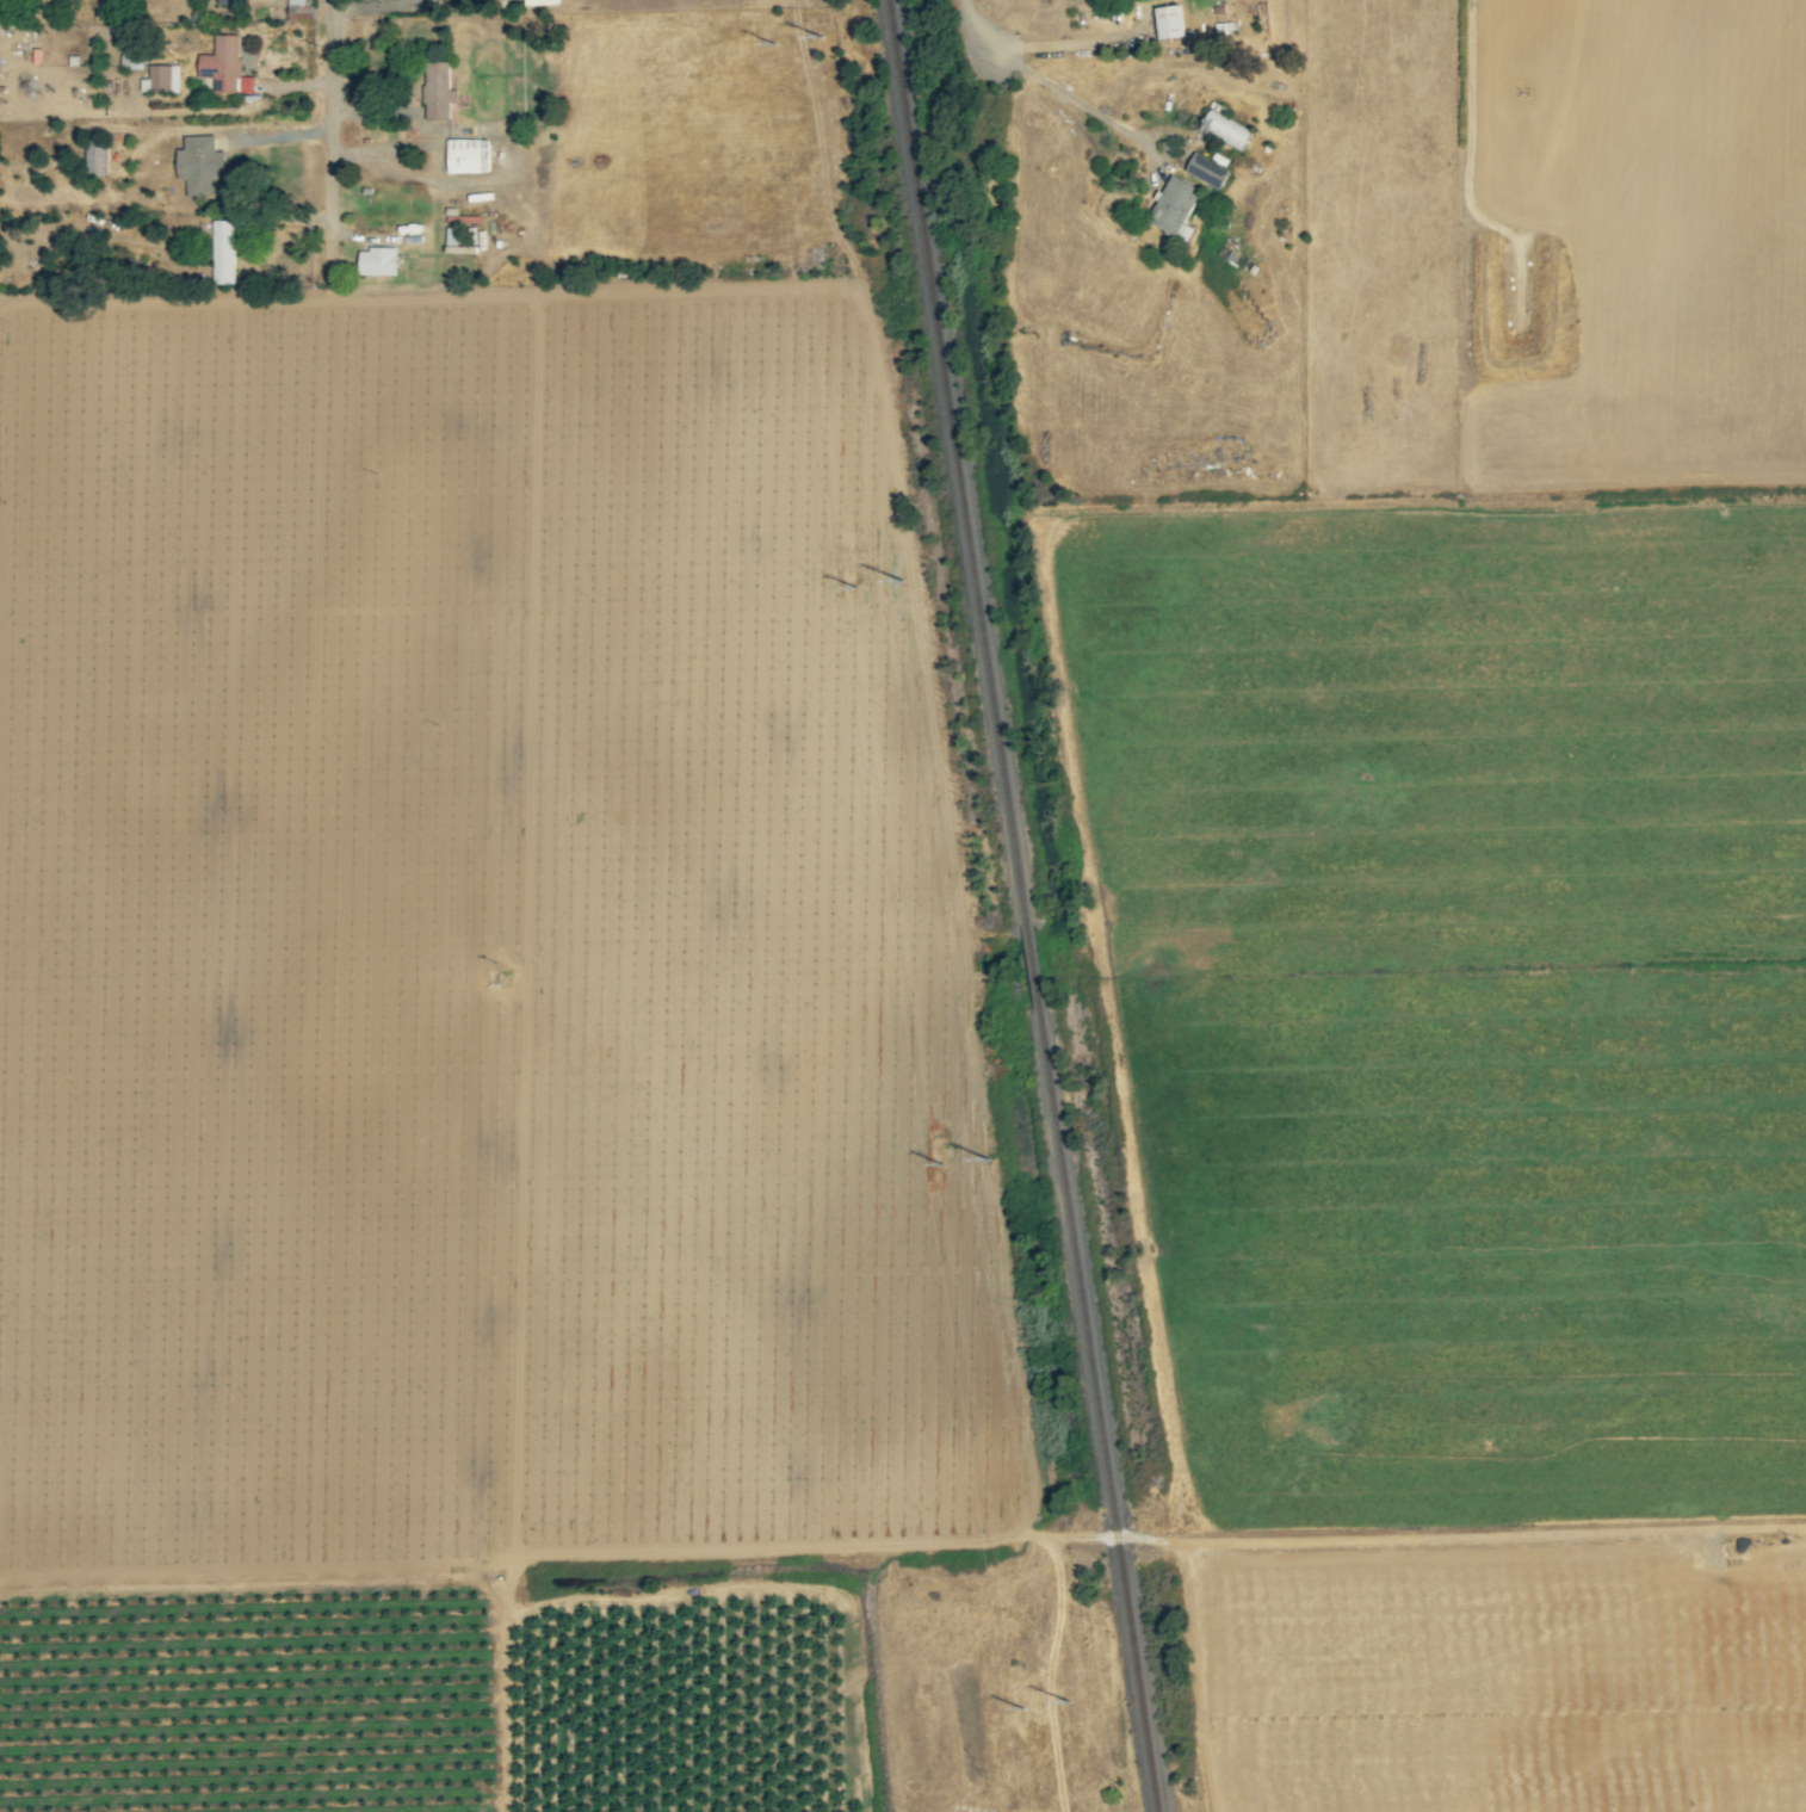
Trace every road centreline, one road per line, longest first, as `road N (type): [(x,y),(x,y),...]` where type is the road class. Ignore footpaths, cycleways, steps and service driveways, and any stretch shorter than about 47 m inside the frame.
road 1 (residential): [(334,219),(337,0)]
road 2 (track): [(1019,1534),(1145,1539),(1196,1552)]

